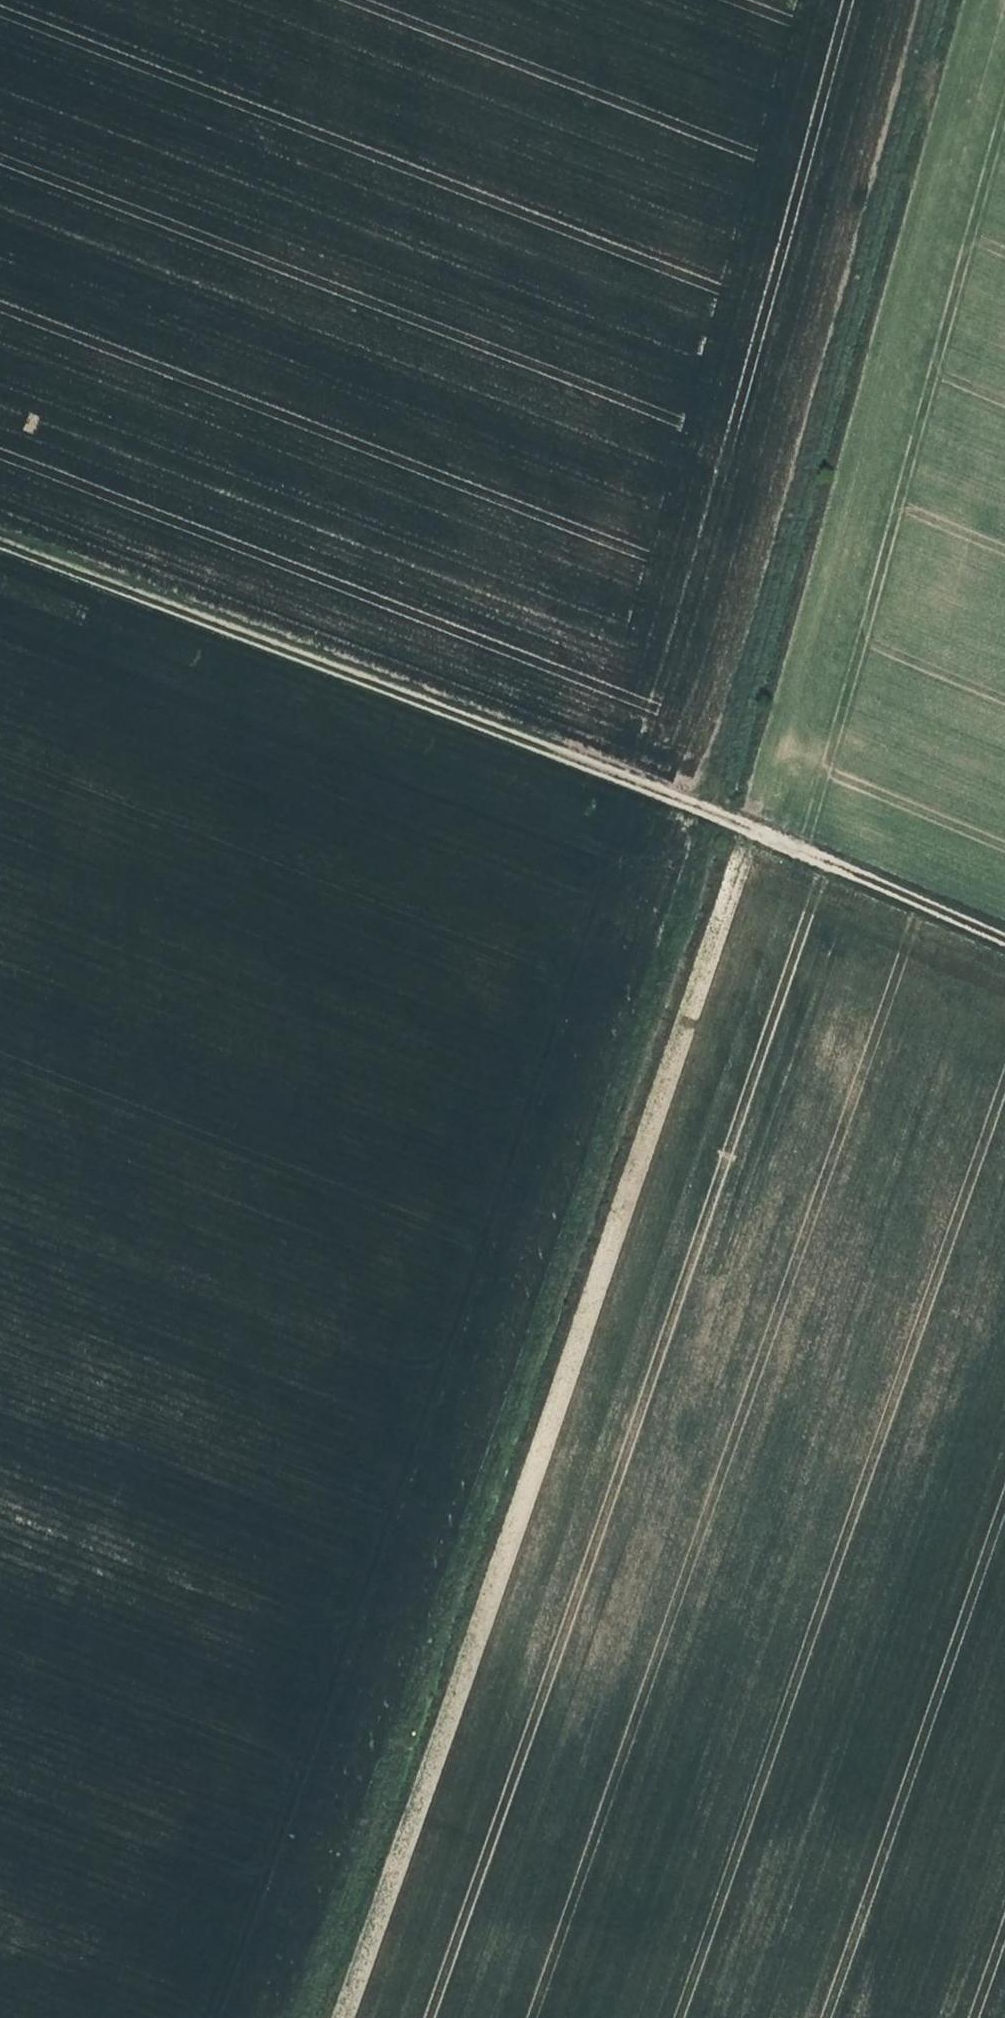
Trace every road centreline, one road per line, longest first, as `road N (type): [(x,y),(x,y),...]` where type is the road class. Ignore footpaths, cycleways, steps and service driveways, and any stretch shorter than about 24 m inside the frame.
road 1 (track): [(1004,939),(715,812),(0,540)]

